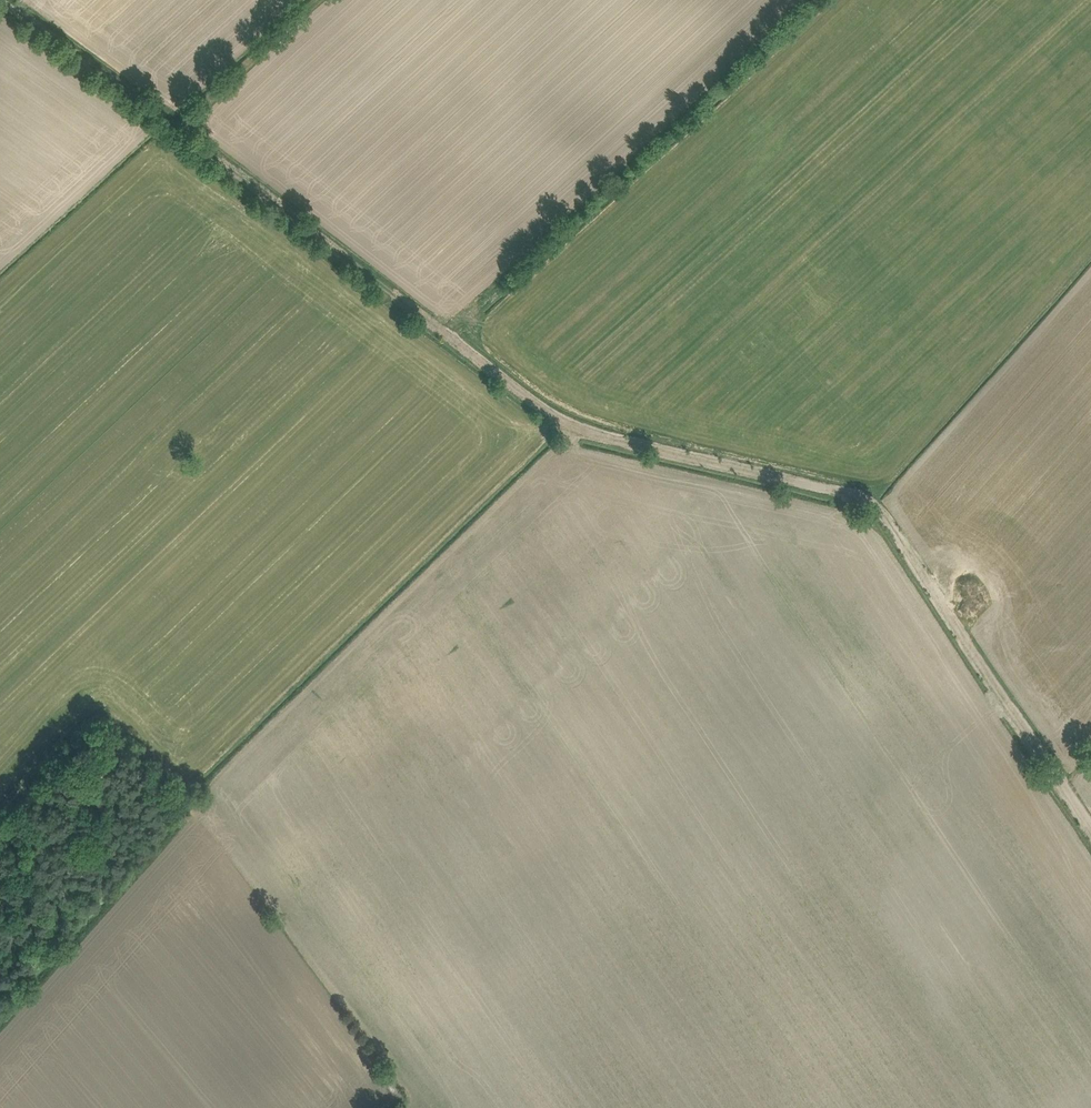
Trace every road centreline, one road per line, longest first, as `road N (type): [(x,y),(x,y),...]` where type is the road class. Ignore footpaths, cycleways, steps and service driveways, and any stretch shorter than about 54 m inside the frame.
road 1 (track): [(1090,825),(875,504),(571,428),(8,0)]
road 2 (track): [(318,0),(170,123)]

